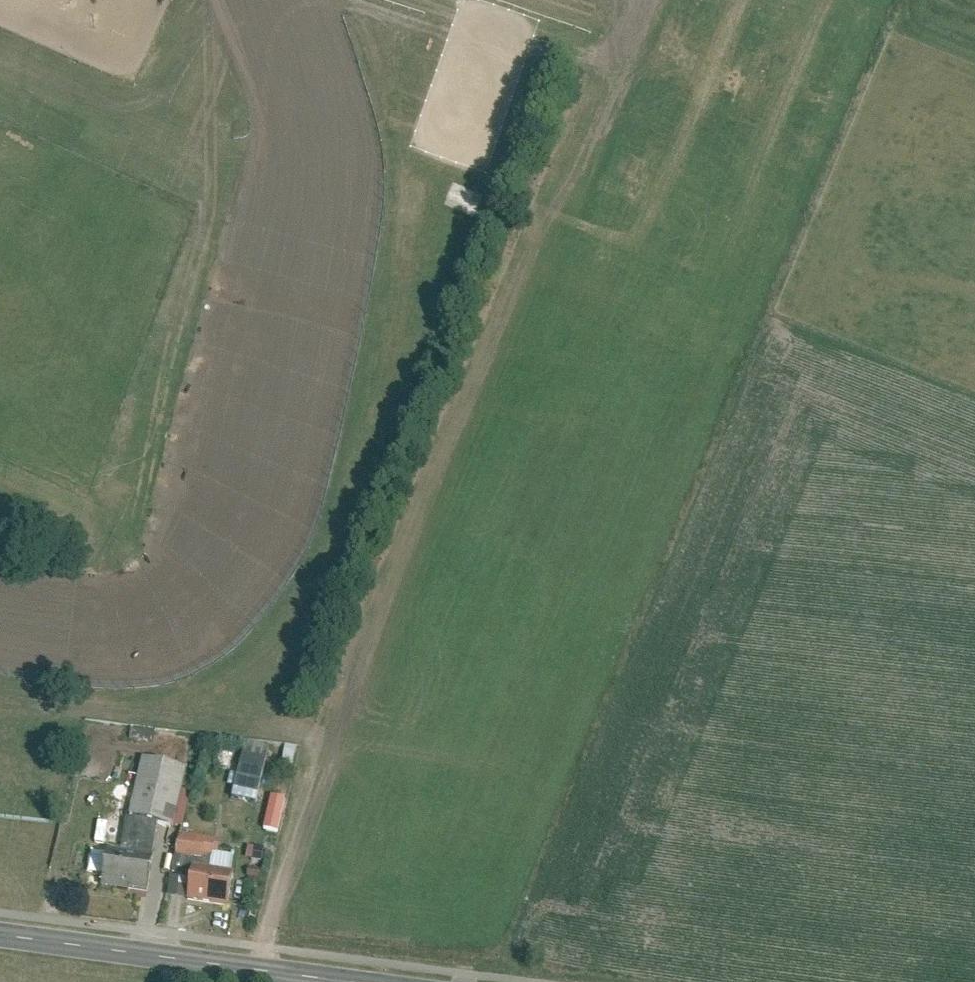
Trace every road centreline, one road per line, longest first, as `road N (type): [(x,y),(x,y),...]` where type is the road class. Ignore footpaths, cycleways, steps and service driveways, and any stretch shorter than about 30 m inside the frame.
road 1 (tertiary): [(159,949),(409,981)]
road 2 (tertiary): [(0,927),(159,949)]

